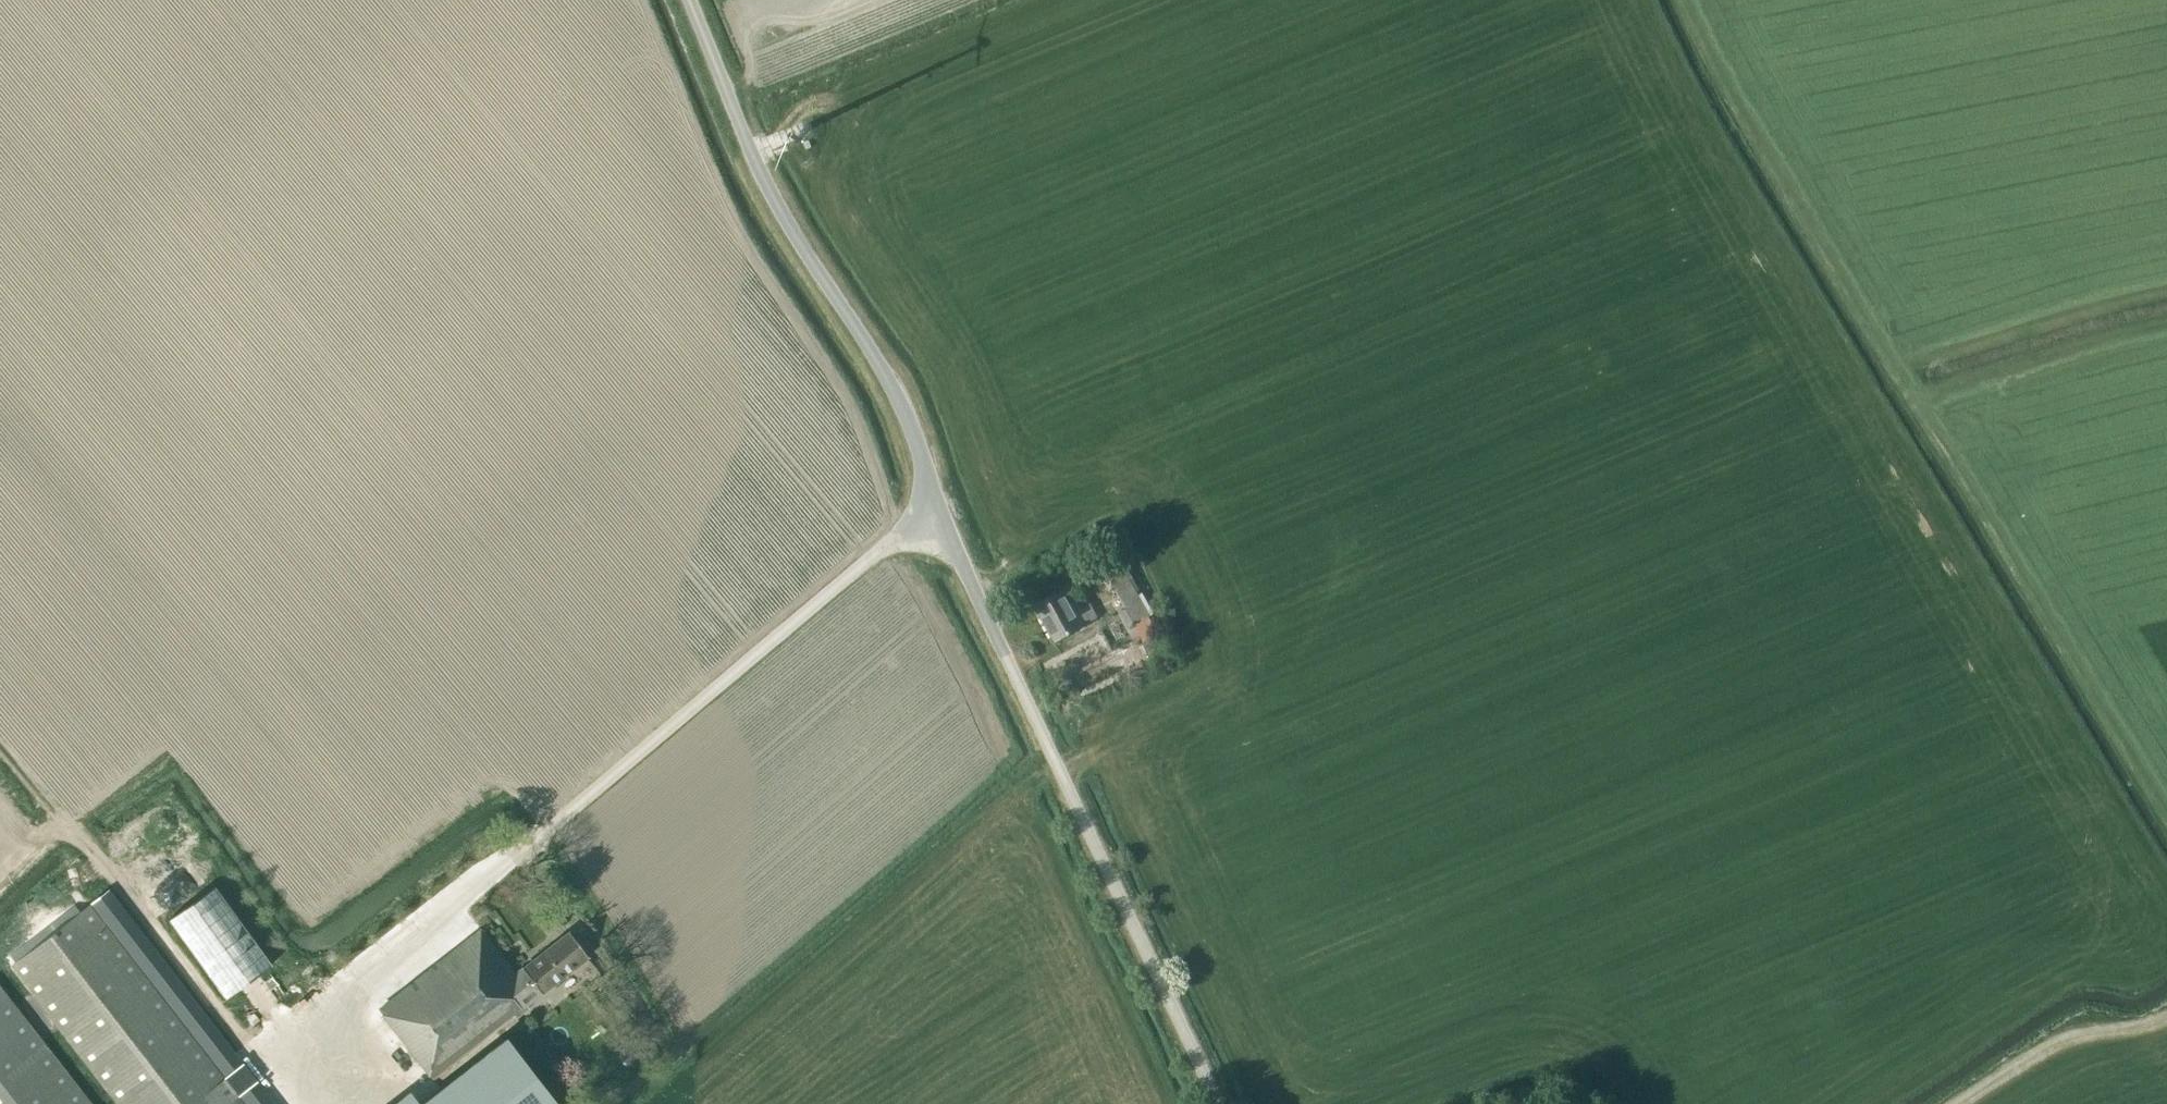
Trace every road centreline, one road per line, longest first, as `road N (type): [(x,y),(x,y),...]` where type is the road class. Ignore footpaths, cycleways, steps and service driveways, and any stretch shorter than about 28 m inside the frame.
road 1 (track): [(1967,1103),(2086,1033),(2151,1030),(2166,1022)]

